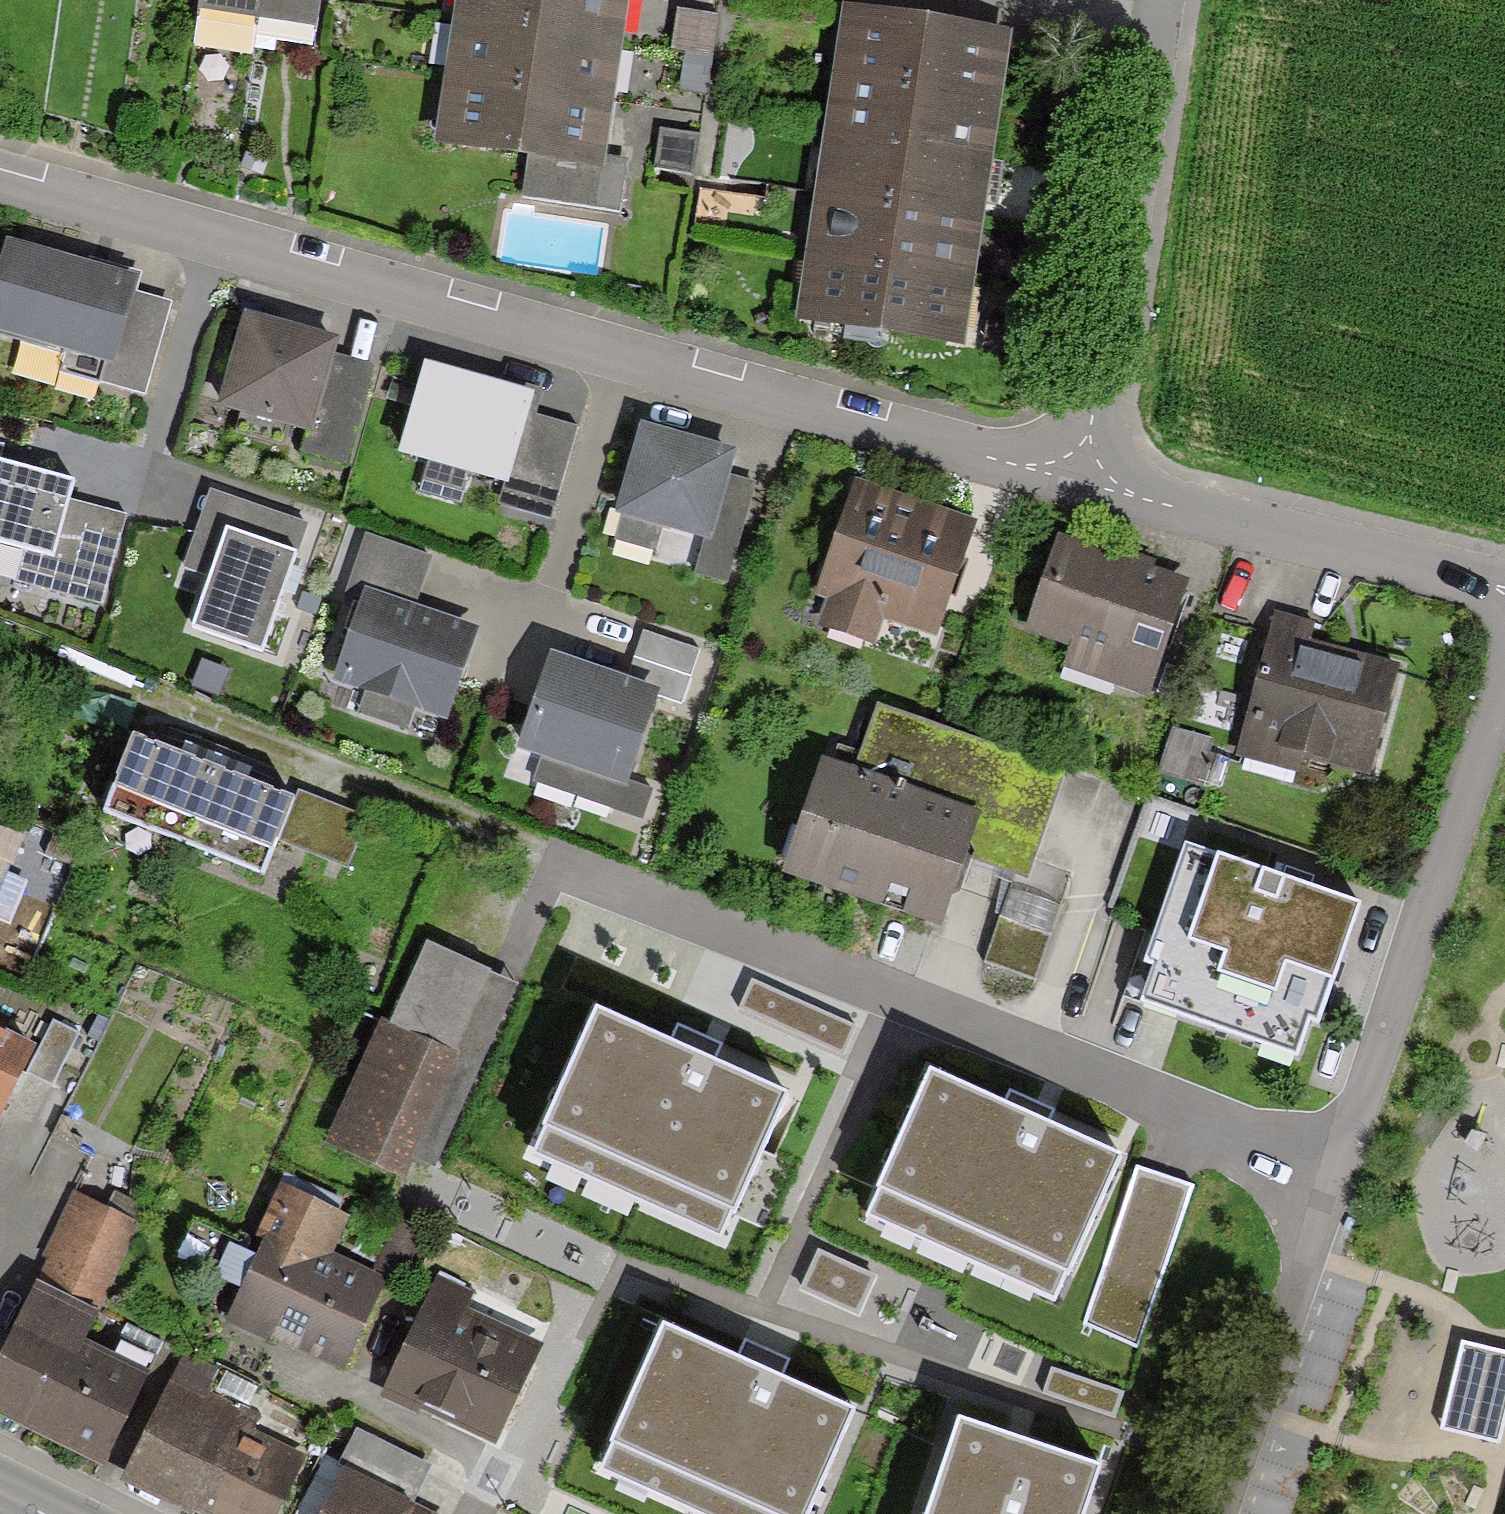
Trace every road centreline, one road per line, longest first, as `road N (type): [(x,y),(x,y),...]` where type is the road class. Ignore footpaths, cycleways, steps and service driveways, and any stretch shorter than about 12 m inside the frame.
road 1 (residential): [(0,178),(1073,481)]
road 2 (residential): [(1329,1168),(555,864)]
road 3 (residential): [(1504,687),(1329,1168)]
road 4 (residential): [(1073,481),(1150,0)]
road 5 (residential): [(1073,481),(1504,587)]
road 6 (residential): [(1329,1168),(1211,1513)]

